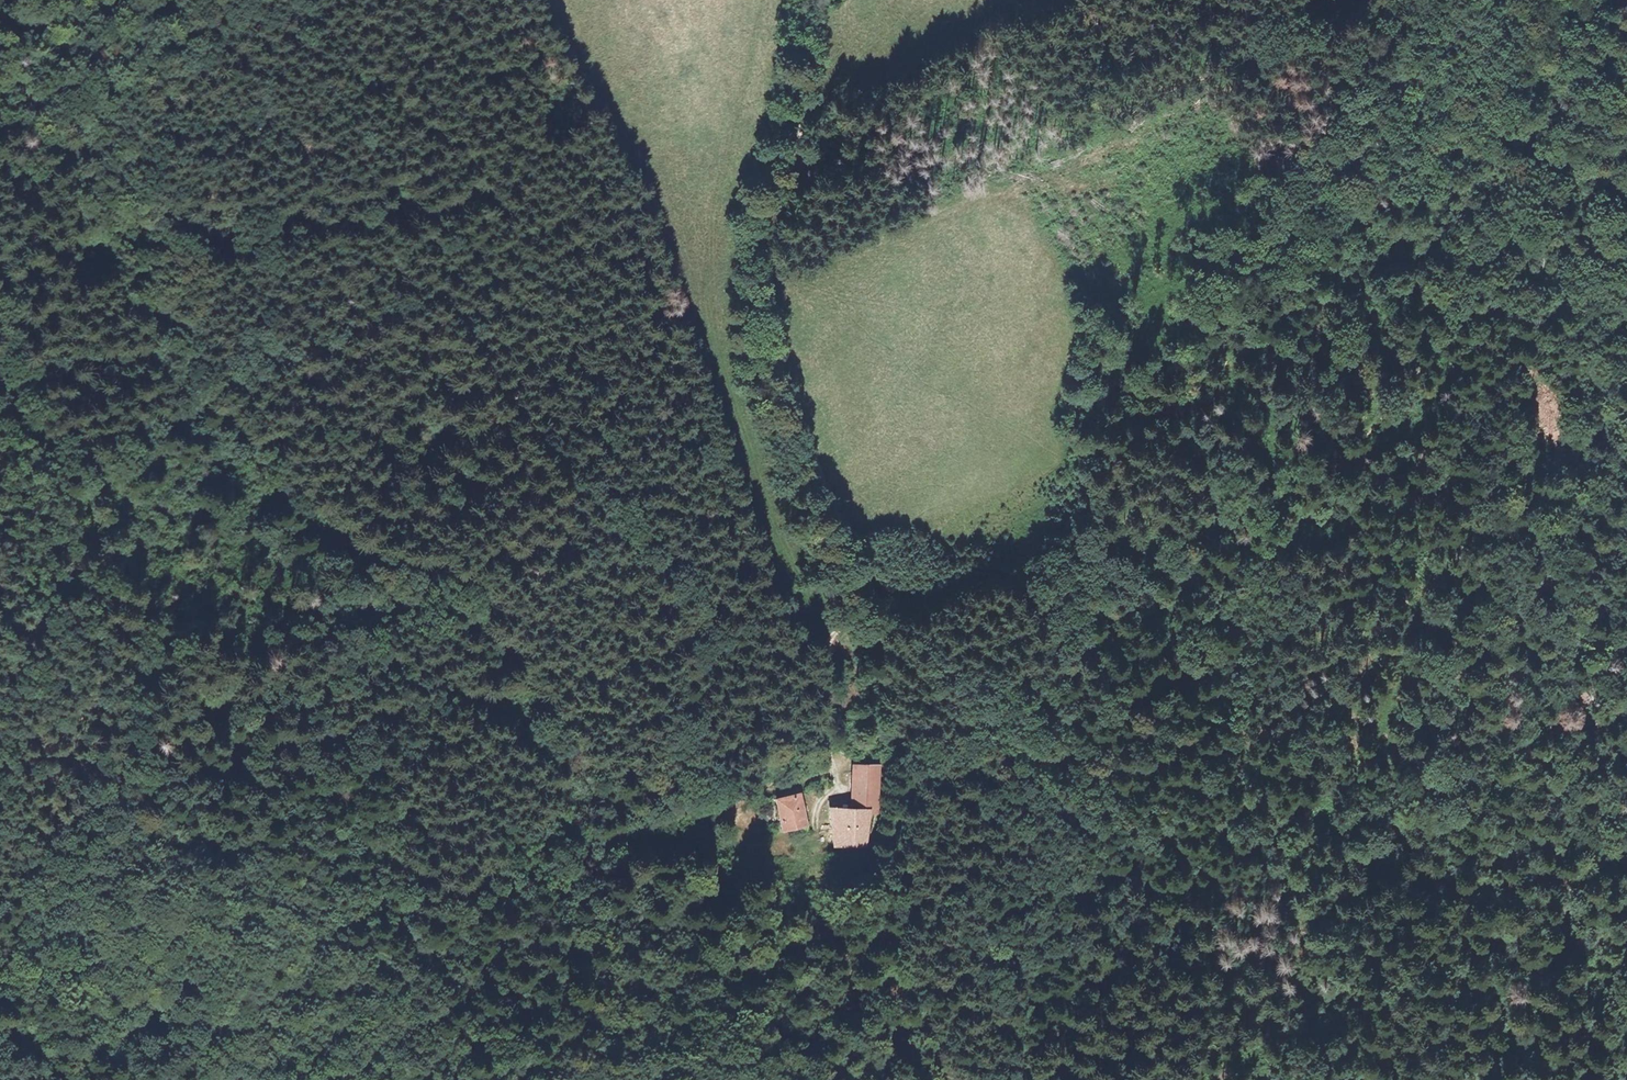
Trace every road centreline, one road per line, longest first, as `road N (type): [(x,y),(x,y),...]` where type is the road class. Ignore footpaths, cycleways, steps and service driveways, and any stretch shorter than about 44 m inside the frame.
road 1 (track): [(864,610),(871,576),(824,488),(784,378),(780,238),(816,73),(822,0)]
road 2 (track): [(832,764),(821,738),(838,642),(864,610)]

